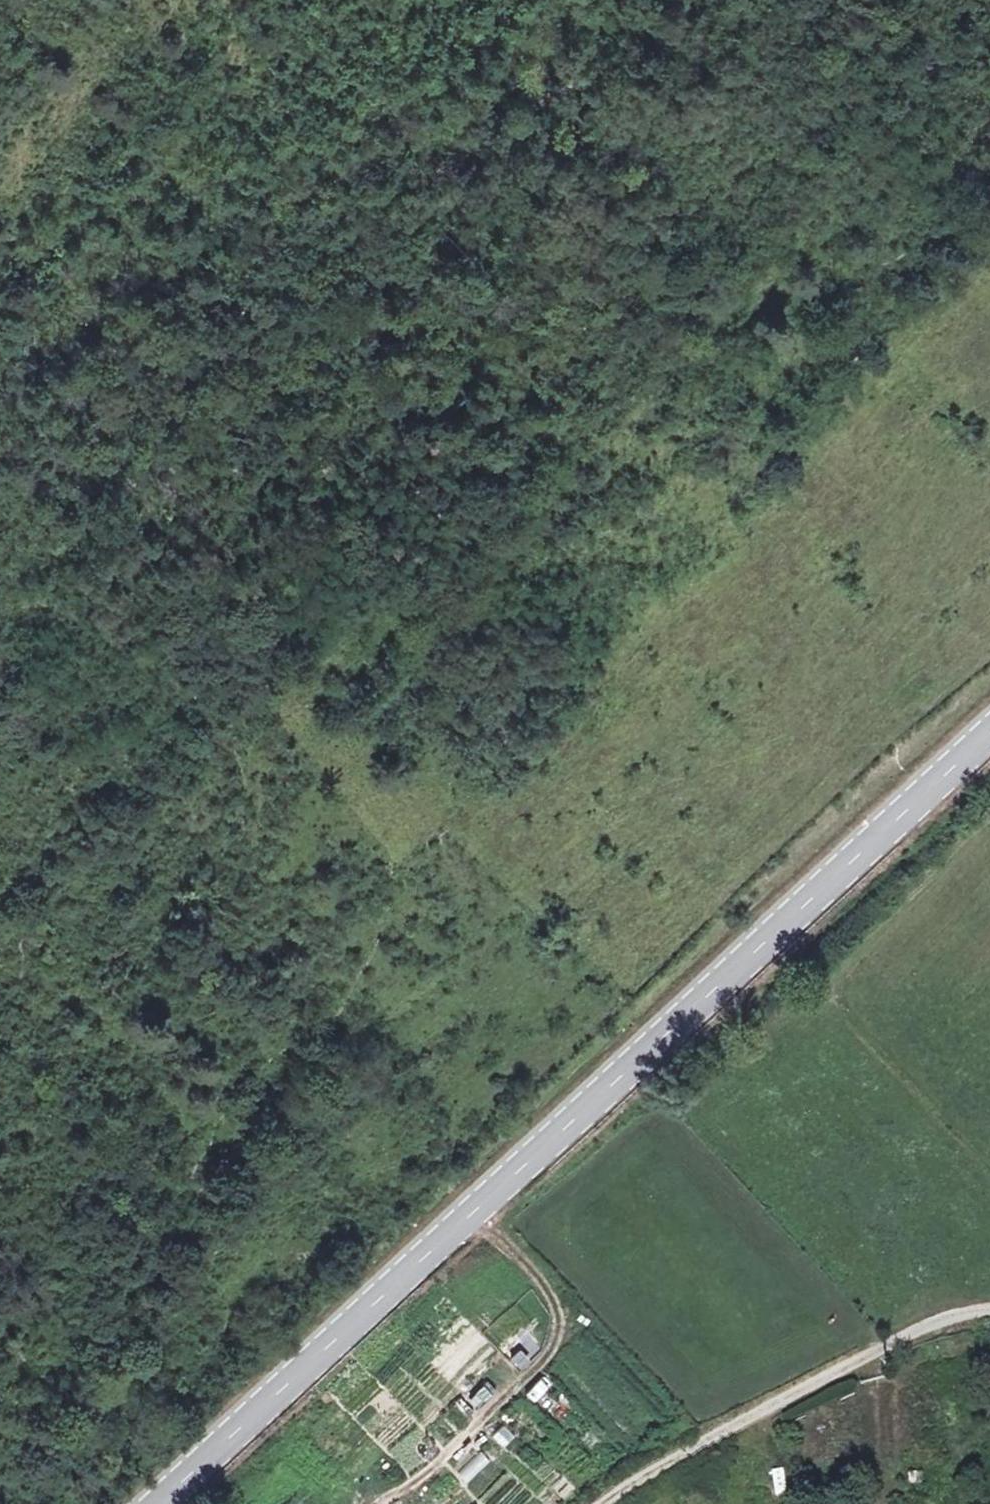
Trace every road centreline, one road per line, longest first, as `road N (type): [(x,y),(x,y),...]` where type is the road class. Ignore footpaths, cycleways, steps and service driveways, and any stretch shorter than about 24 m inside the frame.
road 1 (secondary): [(989,736),(159,1503)]
road 2 (track): [(0,462),(190,359),(702,0)]
road 3 (track): [(608,1503),(637,1479),(916,1333),(989,1310)]

